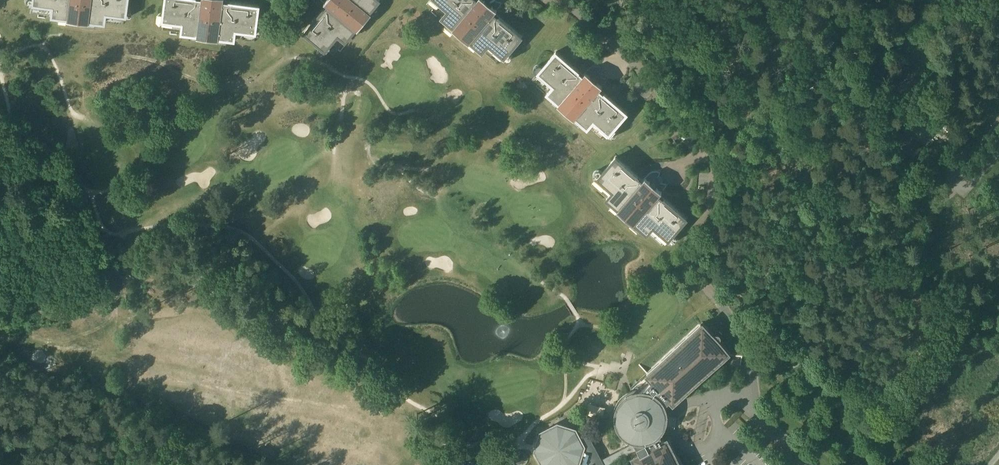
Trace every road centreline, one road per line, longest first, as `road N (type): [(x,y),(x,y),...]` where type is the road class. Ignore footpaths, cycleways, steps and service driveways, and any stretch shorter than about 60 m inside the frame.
road 1 (unclassified): [(154,464),(46,447),(0,424)]

